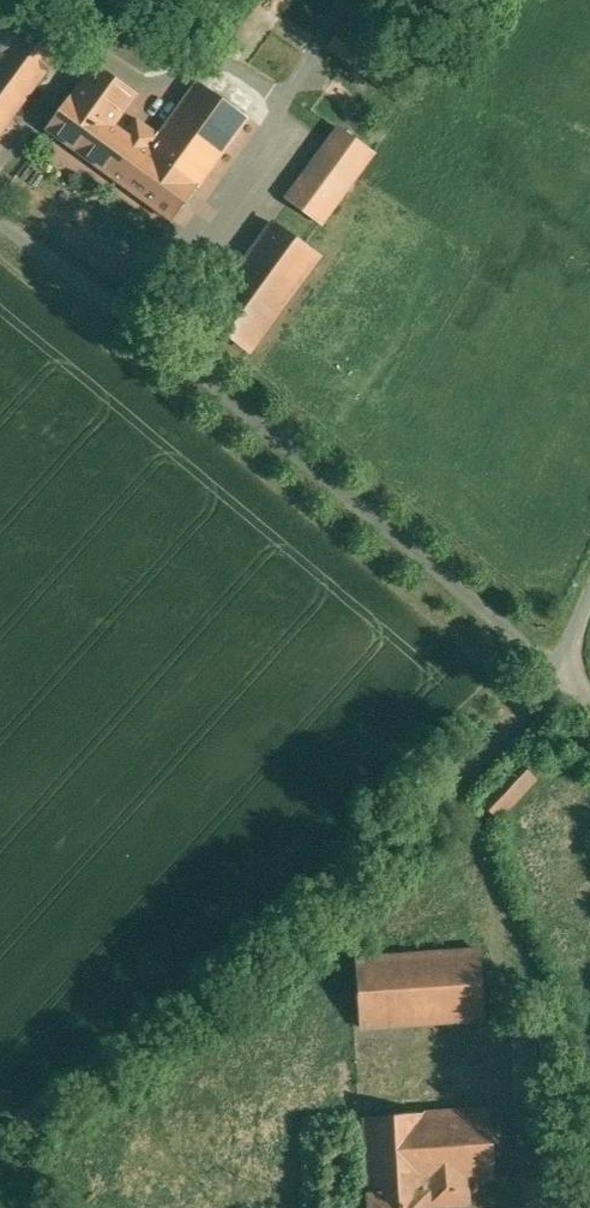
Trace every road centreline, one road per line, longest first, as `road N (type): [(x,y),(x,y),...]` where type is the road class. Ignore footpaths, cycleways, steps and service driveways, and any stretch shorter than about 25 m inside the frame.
road 1 (residential): [(558,672),(505,735),(379,853),(0,1129)]

